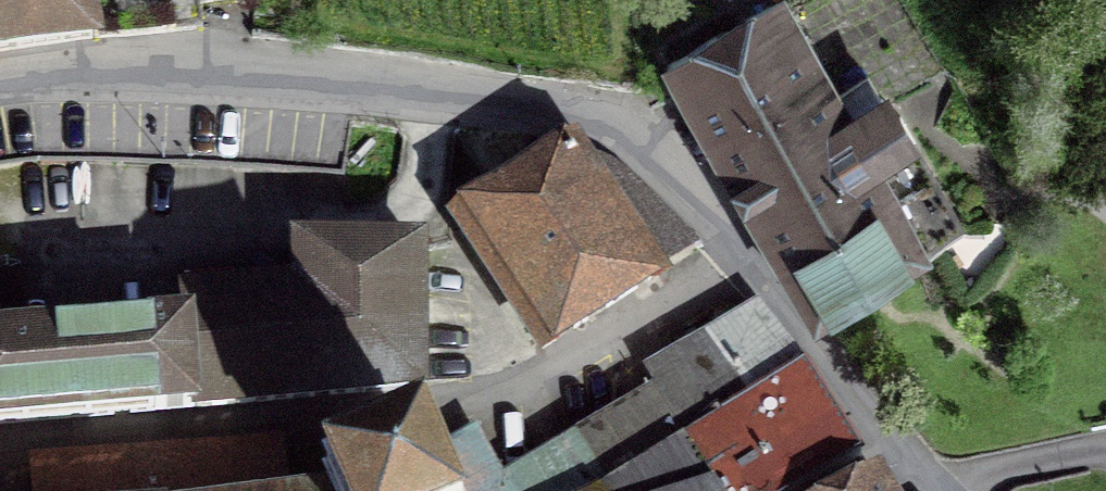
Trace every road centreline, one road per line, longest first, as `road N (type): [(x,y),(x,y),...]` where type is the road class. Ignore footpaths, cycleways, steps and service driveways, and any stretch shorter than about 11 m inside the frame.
road 1 (residential): [(932,490),(722,231),(614,120),(168,65),(0,79)]

